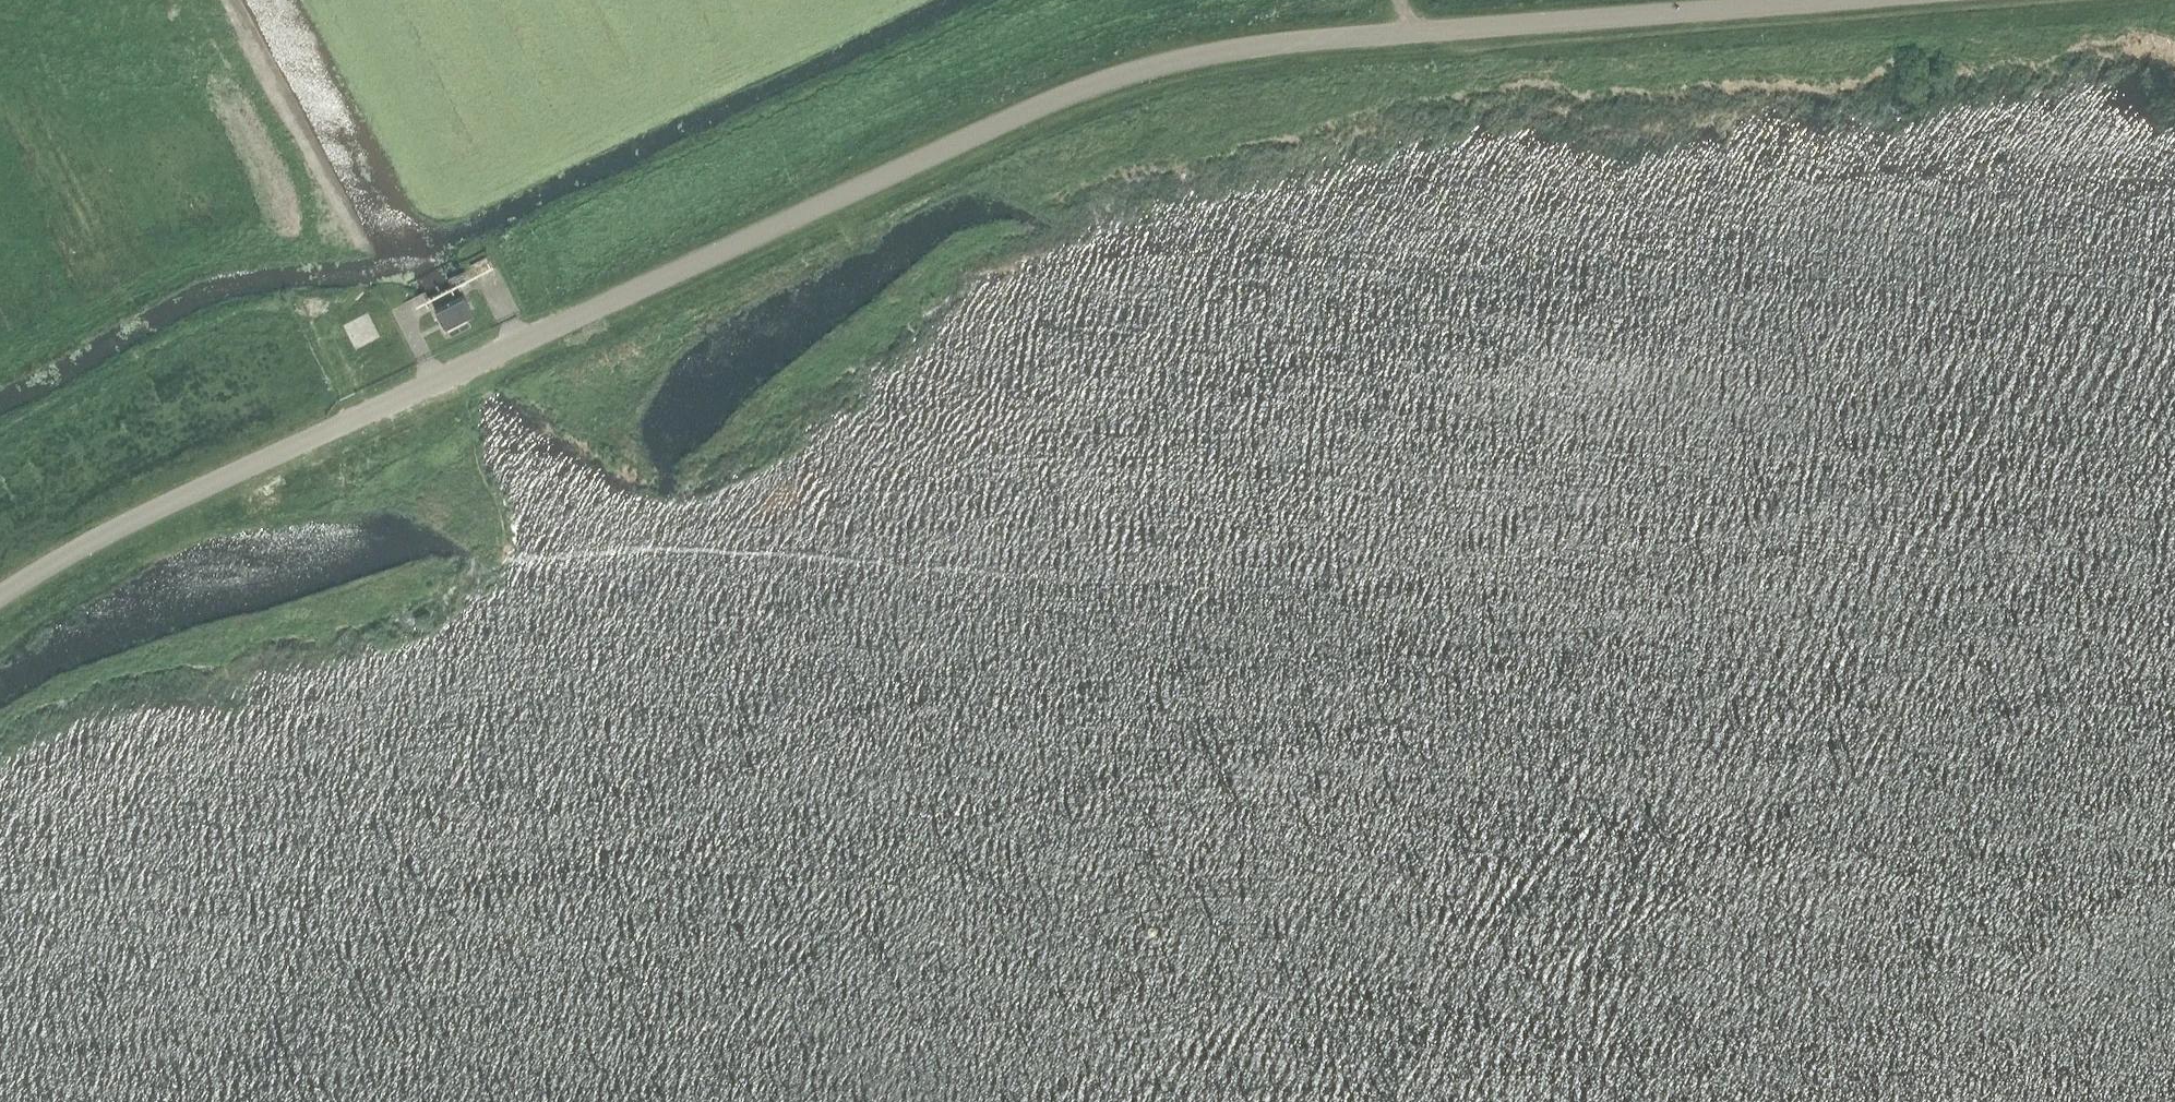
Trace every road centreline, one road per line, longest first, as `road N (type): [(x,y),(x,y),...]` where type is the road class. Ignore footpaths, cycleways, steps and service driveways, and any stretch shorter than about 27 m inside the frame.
road 1 (unclassified): [(0,601),(60,560),(218,482),(1127,69),(1270,44),(1817,0)]

